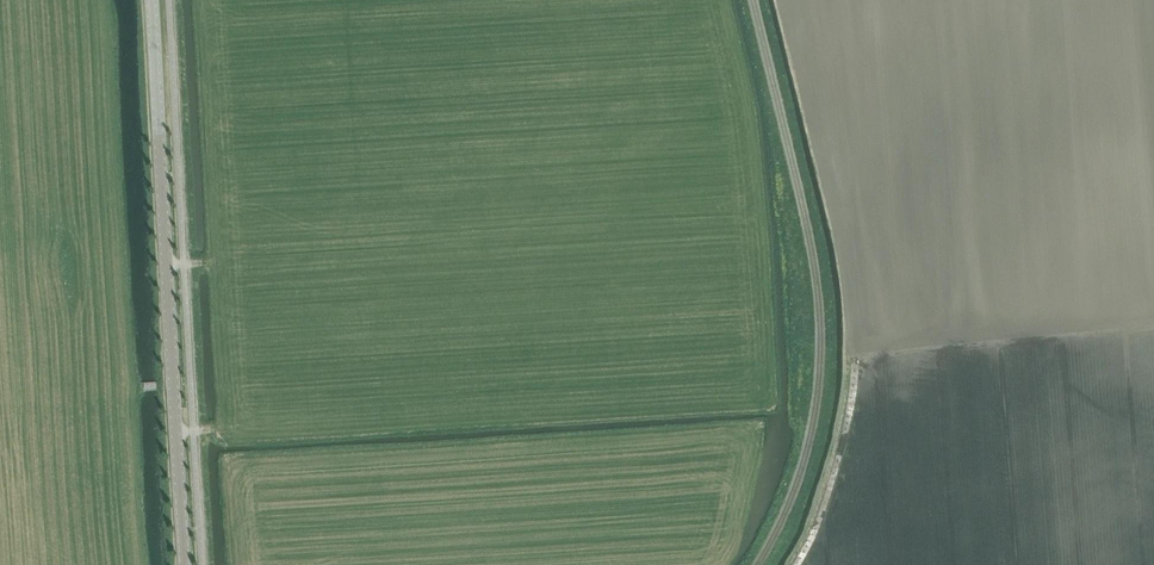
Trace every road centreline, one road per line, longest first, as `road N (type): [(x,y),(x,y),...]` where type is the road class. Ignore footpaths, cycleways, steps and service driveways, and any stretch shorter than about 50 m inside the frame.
road 1 (tertiary): [(188,564),(150,0)]
road 2 (track): [(857,362),(827,499),(796,564)]

